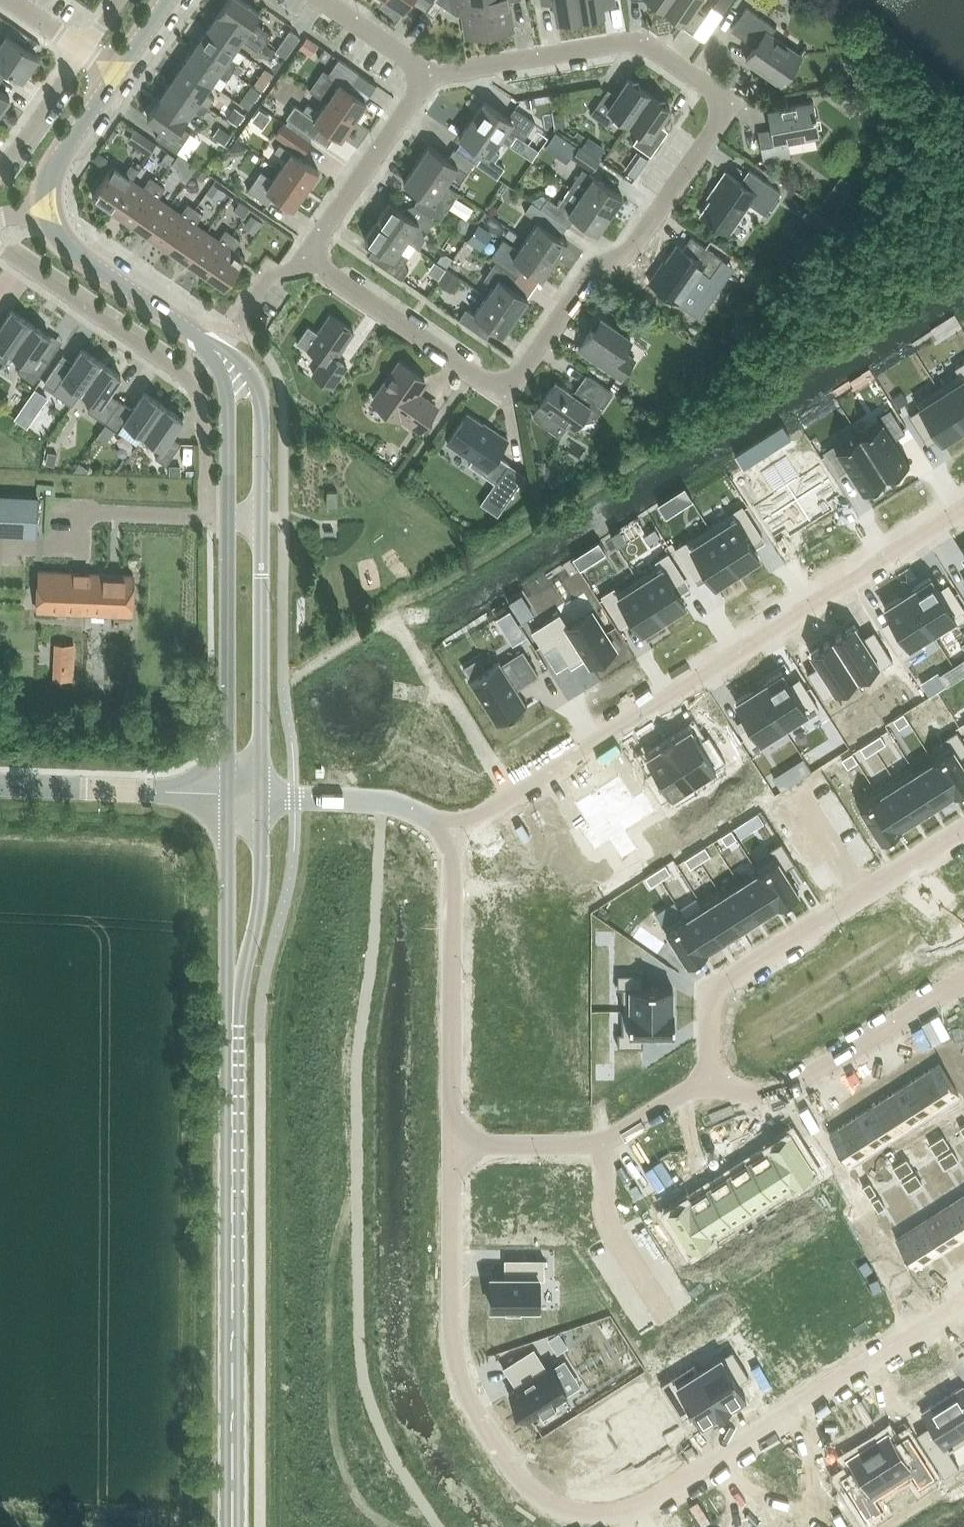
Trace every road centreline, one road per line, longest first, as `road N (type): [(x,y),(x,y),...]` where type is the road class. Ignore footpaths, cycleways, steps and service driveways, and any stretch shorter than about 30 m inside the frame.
road 1 (residential): [(305,258),(498,392),(514,384),(592,273),(636,244),(731,103),(641,42),(431,72)]
road 2 (residential): [(963,1301),(641,1505),(571,1510),(518,1476),(458,1374),(451,1145)]
road 3 (residential): [(450,830),(963,508)]
road 4 (secondary): [(232,1526),(234,985)]
road 5 (residential): [(709,1076),(711,990),(963,830)]
road 6 (residential): [(0,249),(191,383),(202,409),(210,505)]
road 7 (track): [(512,796),(451,698),(436,696),(391,619),(284,684)]
road 8 (residential): [(451,1145),(450,830)]
road 9 (residential): [(709,1076),(769,1103),(963,980)]
road 10 (secondary): [(261,797),(261,518)]
road 11 (residential): [(451,1145),(602,1145),(709,1076)]
road 12 (secondary): [(227,518),(228,794)]
road 13 (residential): [(305,258),(431,72)]
road 14 (secondary): [(210,348),(70,249),(46,209)]
road 15 (secondary): [(261,518),(259,387),(235,357),(210,348)]
road 16 (secondary): [(228,794),(227,974),(234,985)]
road 17 (secondary): [(234,985),(261,907),(261,797)]
road 18 (secondary): [(210,348),(227,399),(227,518)]
road 19 (residential): [(294,797),(391,802),(450,830)]
road 20 (secondary): [(46,209),(54,166),(116,75)]
road 21 (unclassified): [(78,789),(228,794)]
road 22 (residential): [(0,172),(82,52)]
road 23 (residential): [(431,72),(322,0)]

